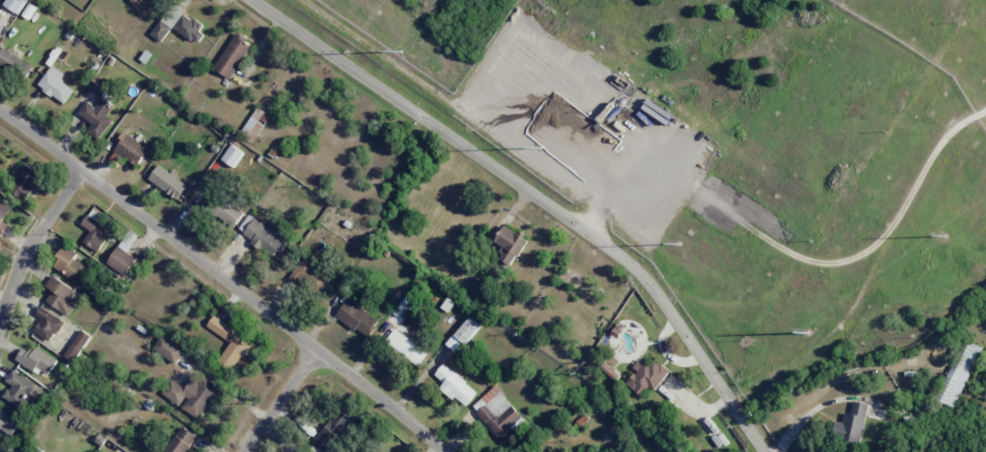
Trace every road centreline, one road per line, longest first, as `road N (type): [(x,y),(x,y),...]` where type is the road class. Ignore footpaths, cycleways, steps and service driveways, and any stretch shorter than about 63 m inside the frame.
road 1 (residential): [(253,0),(623,256),(659,291),(764,451)]
road 2 (residential): [(445,451),(416,422),(0,112)]
road 3 (residential): [(78,169),(30,236),(0,323)]
road 4 (residential): [(245,451),(317,351)]

